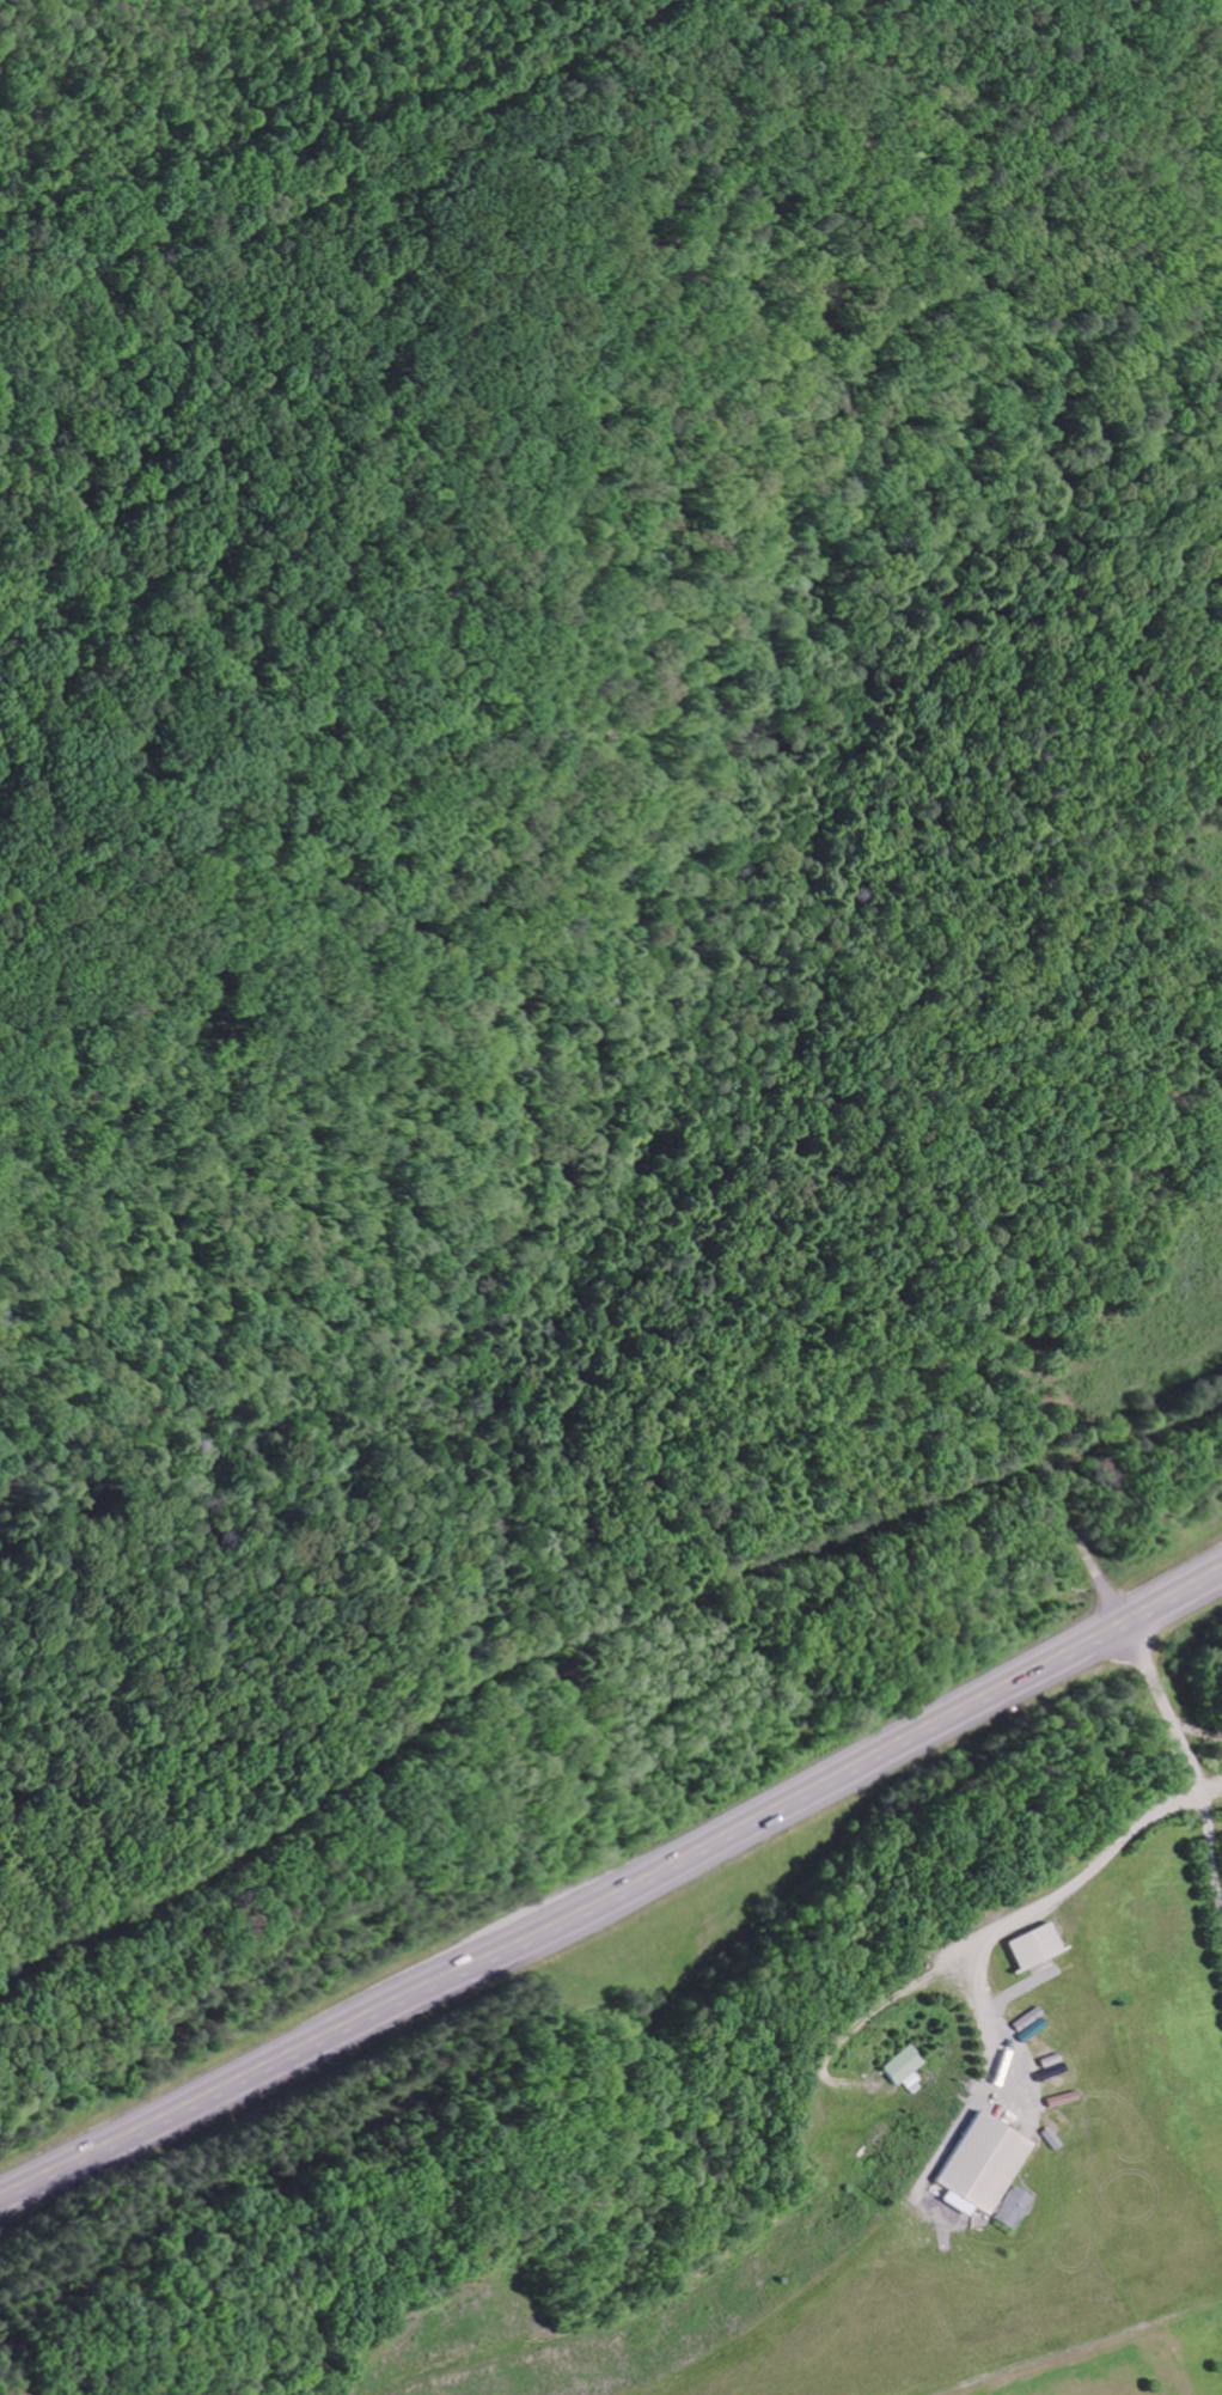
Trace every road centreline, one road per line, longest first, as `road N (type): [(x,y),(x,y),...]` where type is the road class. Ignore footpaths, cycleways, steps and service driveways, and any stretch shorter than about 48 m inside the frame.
road 1 (trunk): [(0,2211),(129,2151),(1221,1570)]

